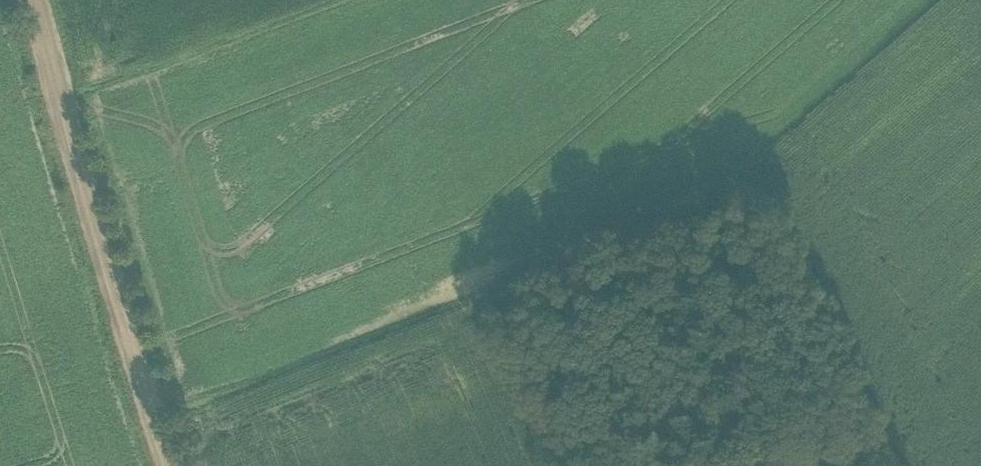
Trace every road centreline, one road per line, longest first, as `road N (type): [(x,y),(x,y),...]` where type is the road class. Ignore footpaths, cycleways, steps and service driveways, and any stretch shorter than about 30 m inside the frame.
road 1 (track): [(178,465),(126,332),(34,0)]

